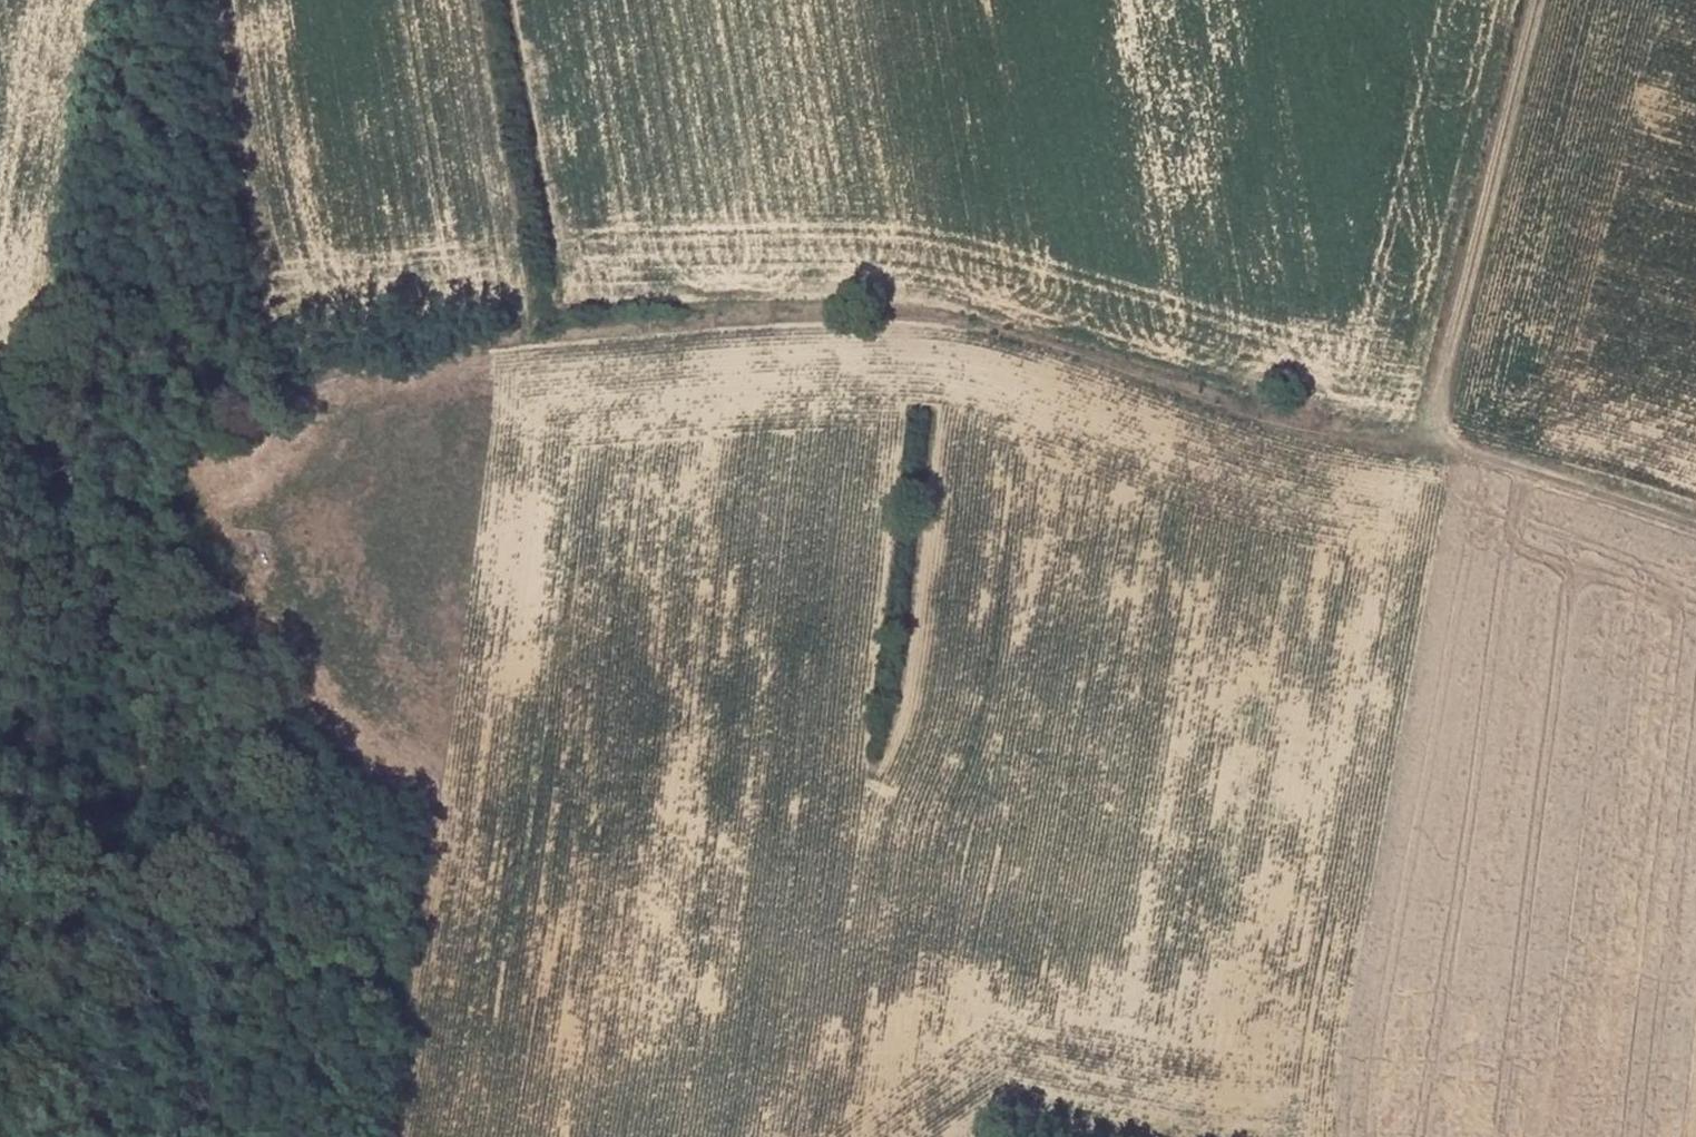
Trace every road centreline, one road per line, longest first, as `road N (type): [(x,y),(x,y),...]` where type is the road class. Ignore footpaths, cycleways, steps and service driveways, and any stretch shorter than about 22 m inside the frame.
road 1 (track): [(1533,0),(1434,426),(1441,443),(1695,528)]

